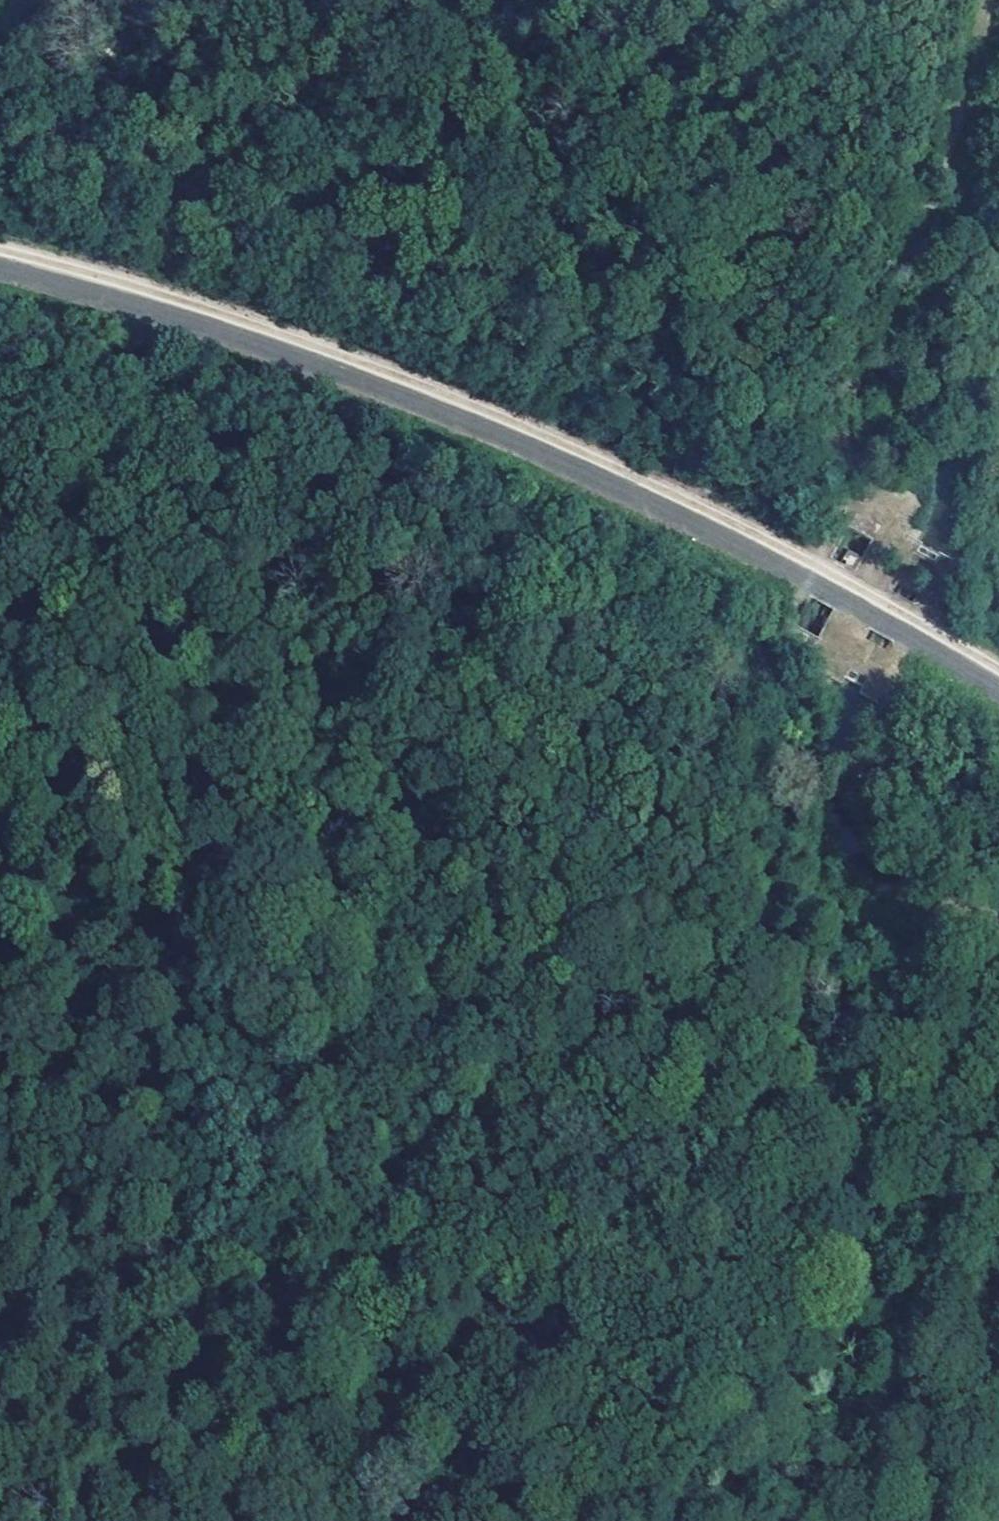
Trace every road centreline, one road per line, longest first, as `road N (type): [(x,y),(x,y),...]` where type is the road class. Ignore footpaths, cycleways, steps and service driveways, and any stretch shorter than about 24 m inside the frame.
road 1 (track): [(120,1520),(158,1354),(140,1207)]

